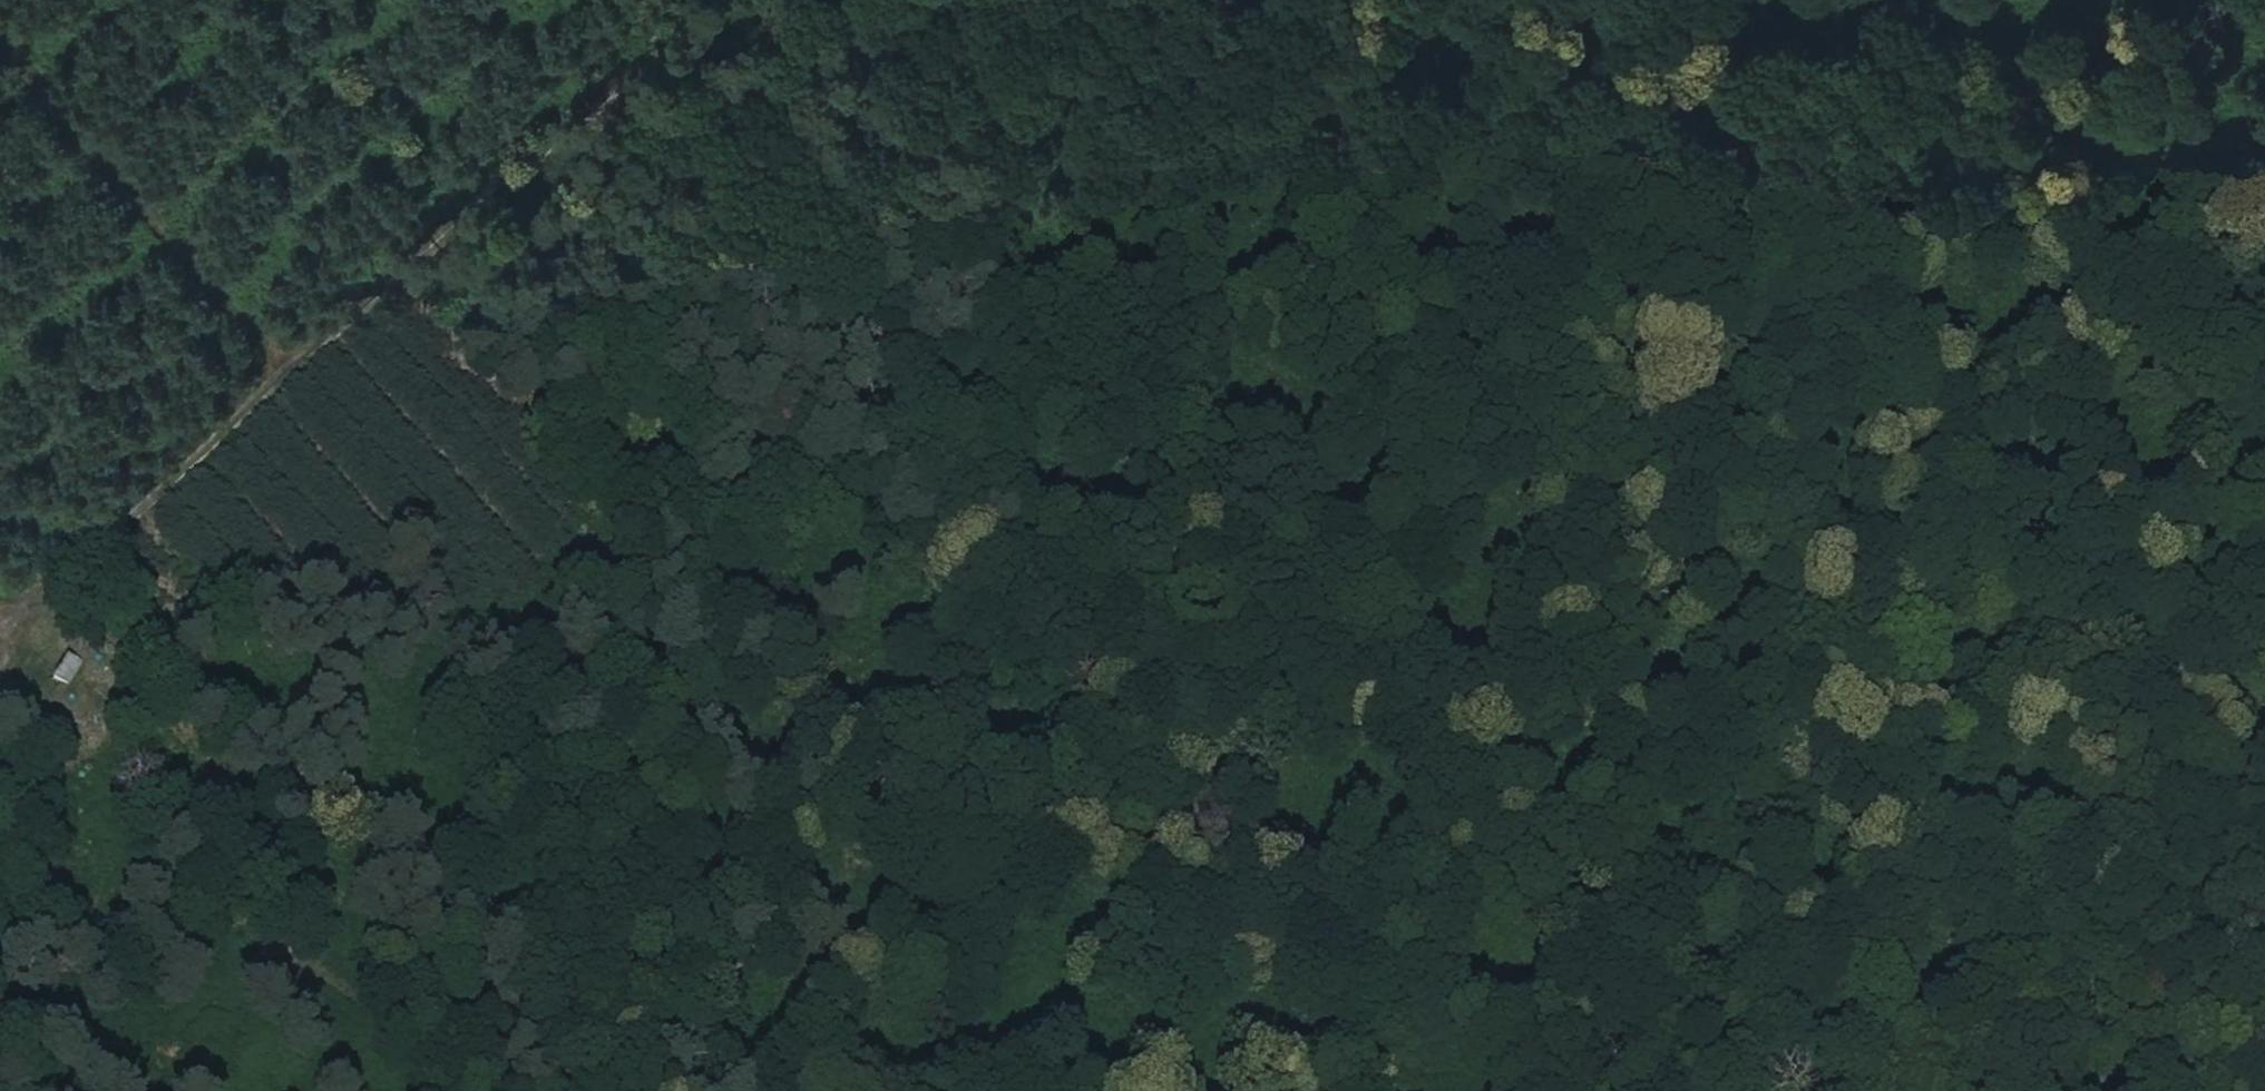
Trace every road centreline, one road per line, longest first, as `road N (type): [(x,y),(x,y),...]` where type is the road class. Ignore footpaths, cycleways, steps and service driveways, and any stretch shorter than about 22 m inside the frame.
road 1 (track): [(0,645),(38,584),(715,0)]

